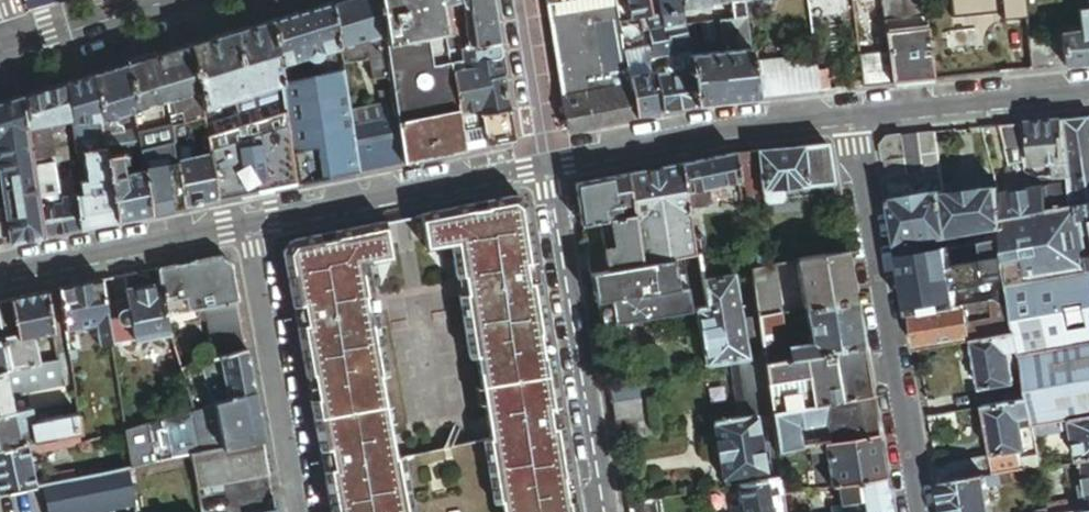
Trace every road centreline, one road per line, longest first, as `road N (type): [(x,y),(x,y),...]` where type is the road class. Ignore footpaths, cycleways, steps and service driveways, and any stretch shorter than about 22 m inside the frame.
road 1 (residential): [(918,511),(850,119)]
road 2 (residential): [(610,511),(552,166)]
road 3 (residential): [(250,228),(552,166)]
road 4 (residential): [(552,166),(703,135),(850,119)]
road 5 (residential): [(250,228),(303,511)]
road 6 (residential): [(0,275),(250,228)]
road 7 (residential): [(850,119),(1088,93)]
road 8 (secondary): [(15,53),(186,0)]
road 9 (residential): [(552,166),(521,0)]

